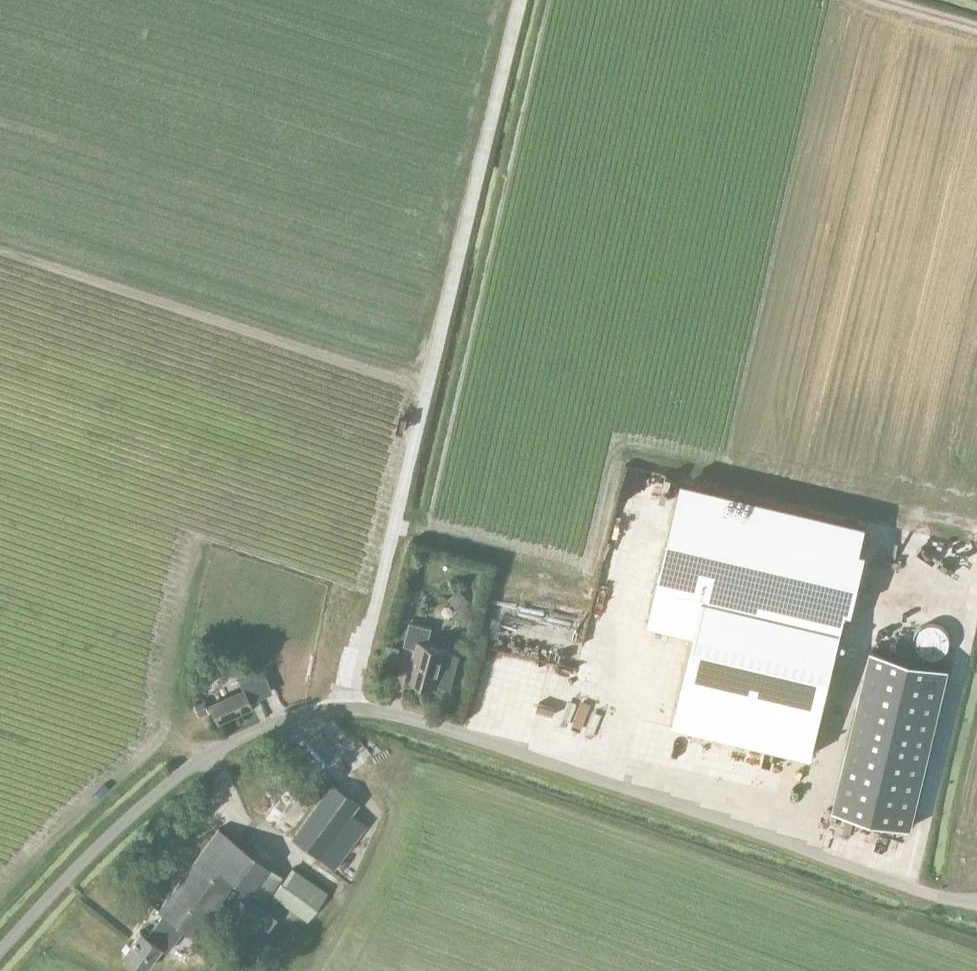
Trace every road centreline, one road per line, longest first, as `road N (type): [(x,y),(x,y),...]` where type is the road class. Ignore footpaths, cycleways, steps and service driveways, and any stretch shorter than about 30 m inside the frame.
road 1 (unclassified): [(0,951),(68,876),(182,775),(257,732),(349,709),(487,743),(937,897),(976,900)]

